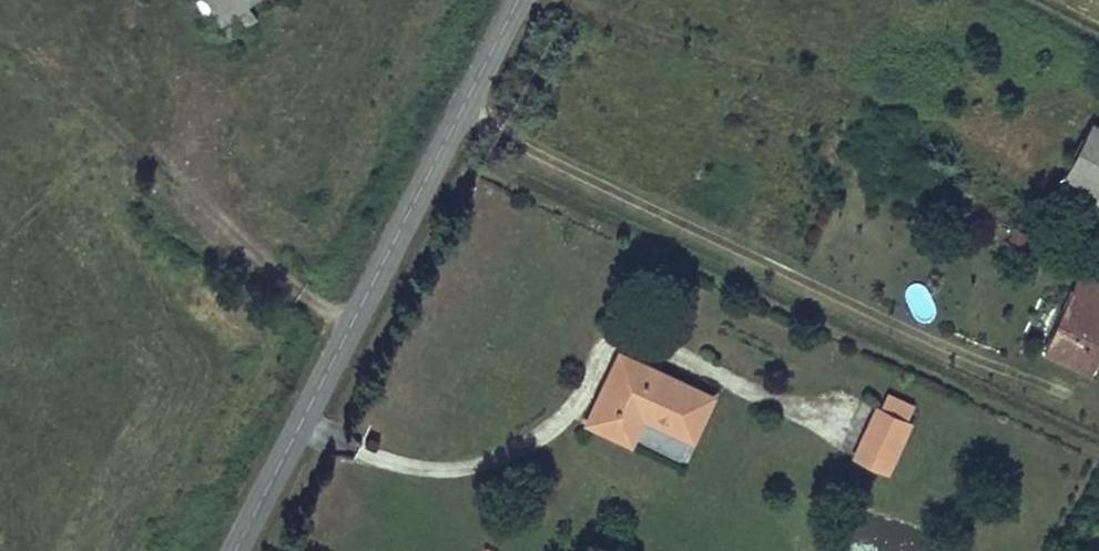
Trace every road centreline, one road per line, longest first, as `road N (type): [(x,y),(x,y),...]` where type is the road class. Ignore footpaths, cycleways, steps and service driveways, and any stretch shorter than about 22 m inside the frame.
road 1 (tertiary): [(517,0),(234,550)]
road 2 (track): [(0,32),(303,295),(350,326)]

